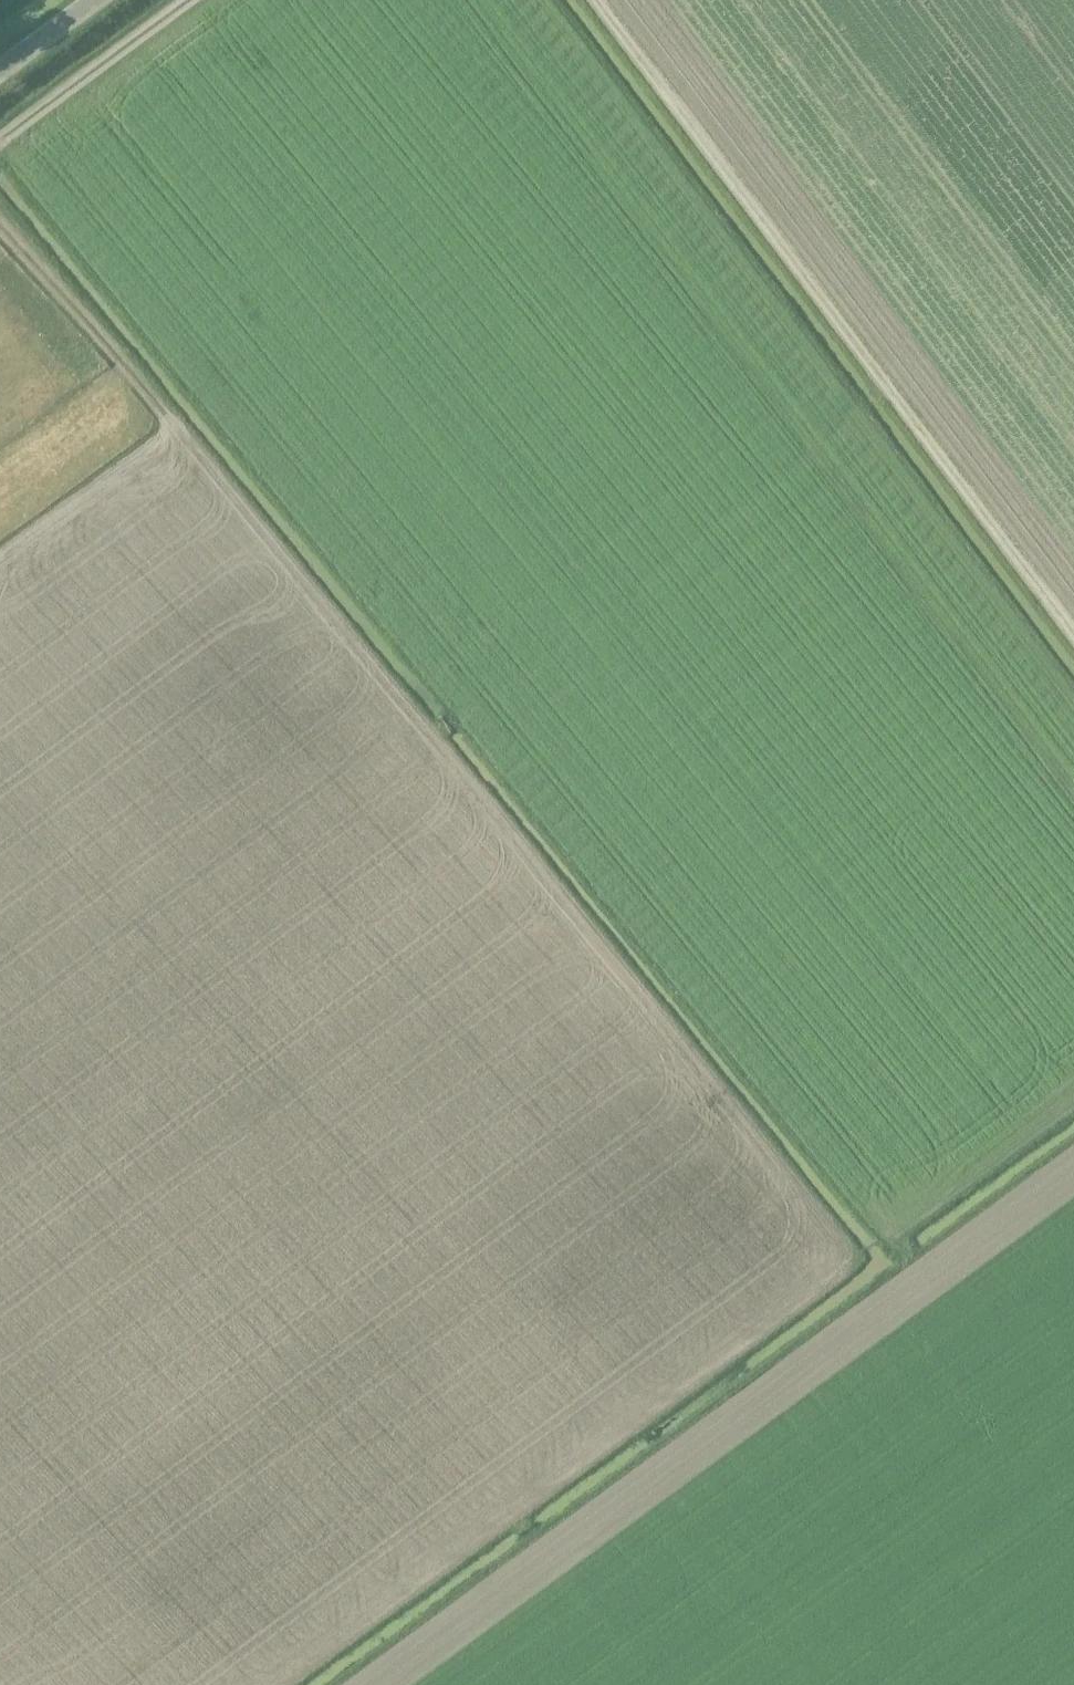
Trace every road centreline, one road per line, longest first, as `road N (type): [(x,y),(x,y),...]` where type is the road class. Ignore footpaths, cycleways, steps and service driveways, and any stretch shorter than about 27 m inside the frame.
road 1 (track): [(1073,632),(594,0)]

